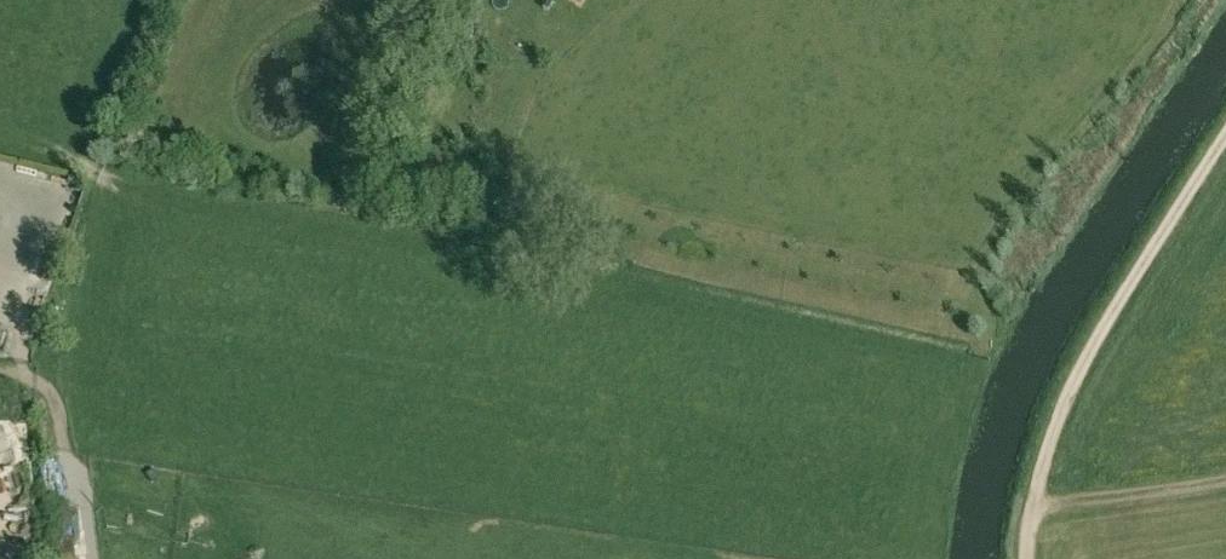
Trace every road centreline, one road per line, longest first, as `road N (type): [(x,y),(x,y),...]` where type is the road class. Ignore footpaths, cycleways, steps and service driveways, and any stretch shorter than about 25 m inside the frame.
road 1 (track): [(1225,149),(1080,374),(1027,526),(1028,558)]

